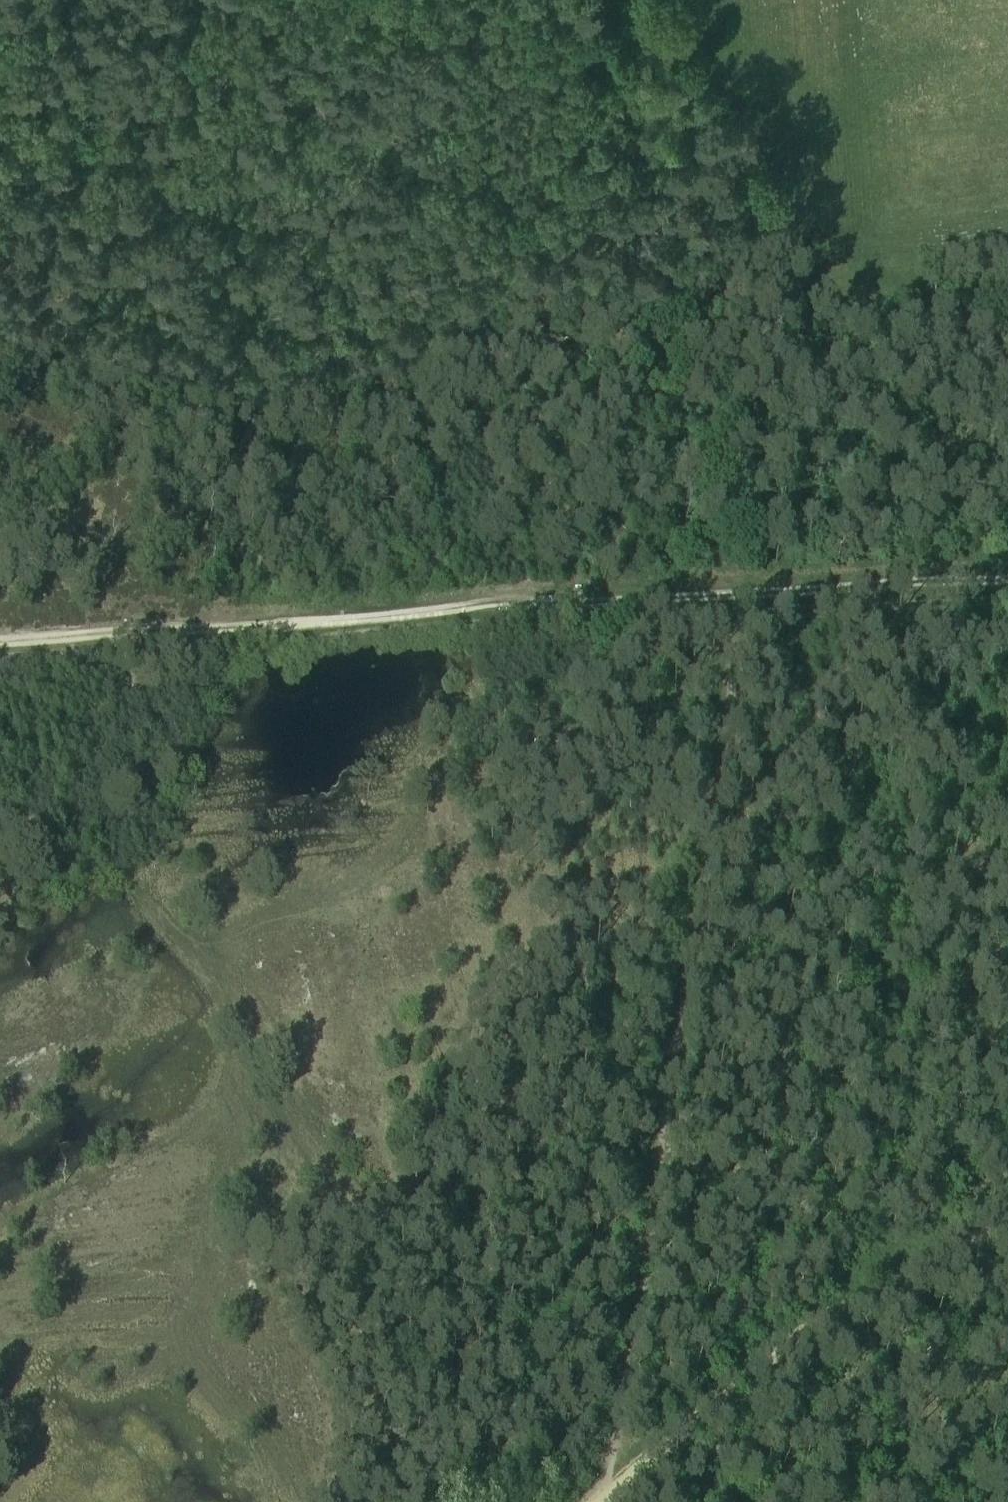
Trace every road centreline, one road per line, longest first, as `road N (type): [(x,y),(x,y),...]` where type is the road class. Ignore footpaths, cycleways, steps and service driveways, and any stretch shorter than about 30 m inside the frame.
road 1 (track): [(744,615),(740,743),(698,897),(647,1261),(603,1500)]
road 2 (track): [(603,1500),(828,1318),(1007,1224)]

